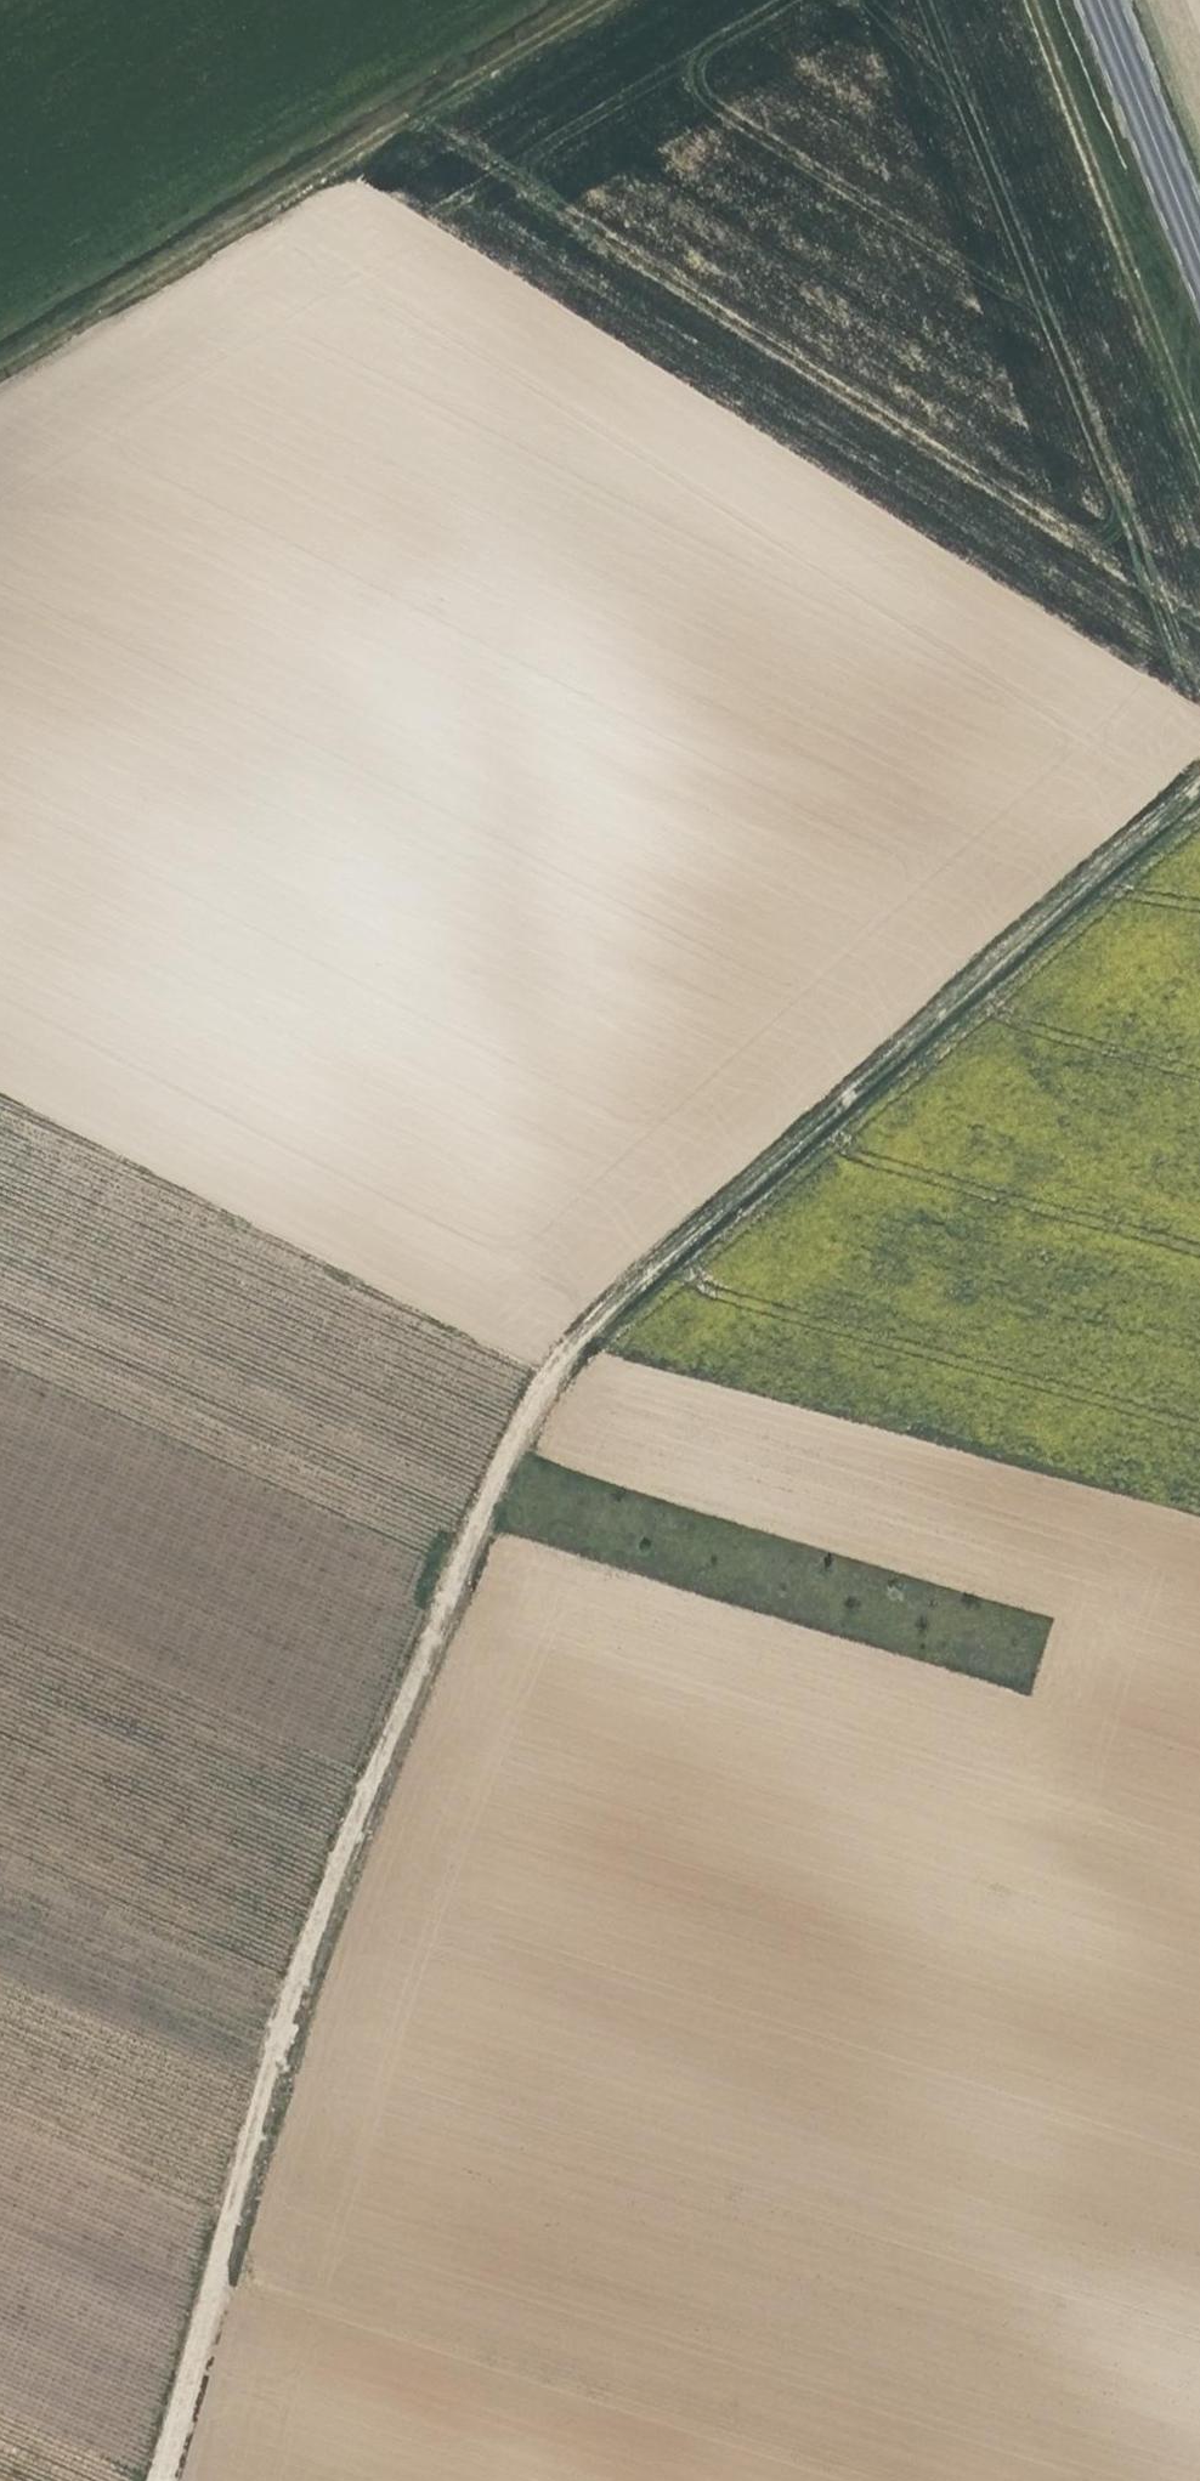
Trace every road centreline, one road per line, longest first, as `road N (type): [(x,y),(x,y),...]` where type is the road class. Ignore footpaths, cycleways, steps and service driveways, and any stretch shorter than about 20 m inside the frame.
road 1 (track): [(1199,770),(569,1339),(315,1911),(177,2480)]
road 2 (track): [(0,377),(621,0)]
road 3 (track): [(1027,0),(1199,433)]
road 4 (secondary): [(1094,0),(1199,274)]

